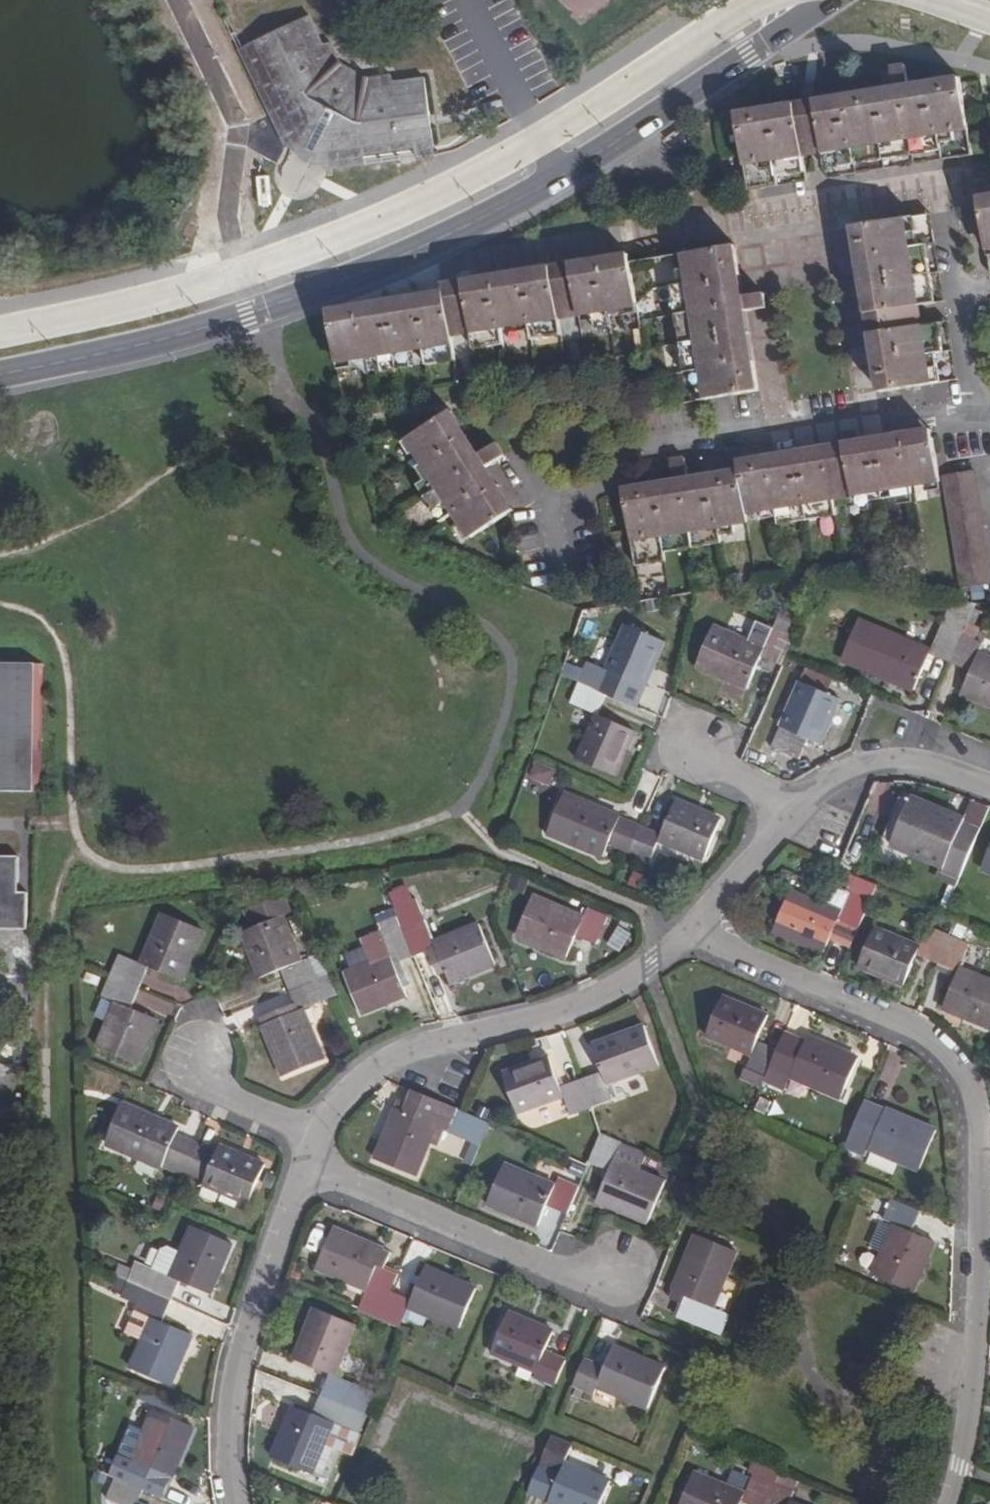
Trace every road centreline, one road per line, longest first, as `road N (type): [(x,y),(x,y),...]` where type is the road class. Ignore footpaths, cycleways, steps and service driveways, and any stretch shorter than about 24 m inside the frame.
road 1 (residential): [(0,376),(85,361),(253,311),(440,235),(561,174),(829,0)]
road 2 (residential): [(950,1503),(978,1316),(981,1143),(964,1075),(930,1039),(761,967),(699,922)]
road 3 (residential): [(699,922),(603,992),(388,1057),(352,1085),(319,1136)]
road 4 (residential): [(308,1166),(244,1337),(230,1413),(234,1503)]
road 5 (residential): [(616,1268),(553,1275),(308,1166)]
road 6 (residential): [(989,786),(896,762),(822,787),(790,821)]
road 7 (residential): [(198,1064),(224,1098),(319,1136)]
road 8 (residential): [(790,821),(699,922)]
road 9 (residential): [(692,744),(790,821)]

